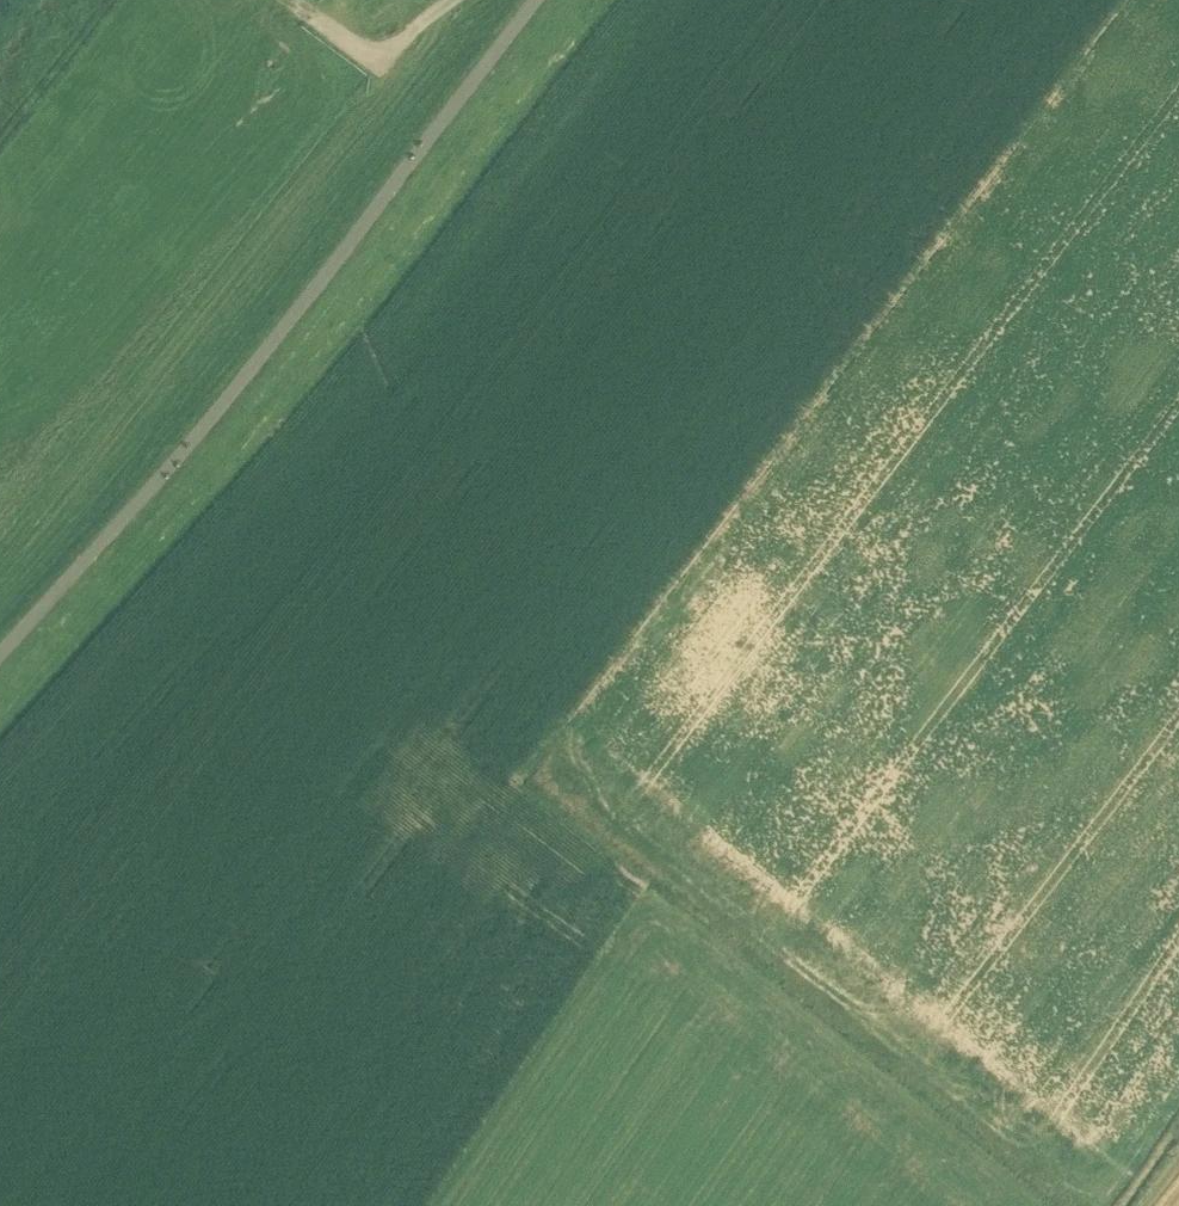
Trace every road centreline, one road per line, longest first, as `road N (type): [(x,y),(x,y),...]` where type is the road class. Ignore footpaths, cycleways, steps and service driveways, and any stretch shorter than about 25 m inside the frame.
road 1 (unclassified): [(319,17),(373,64),(456,0)]

